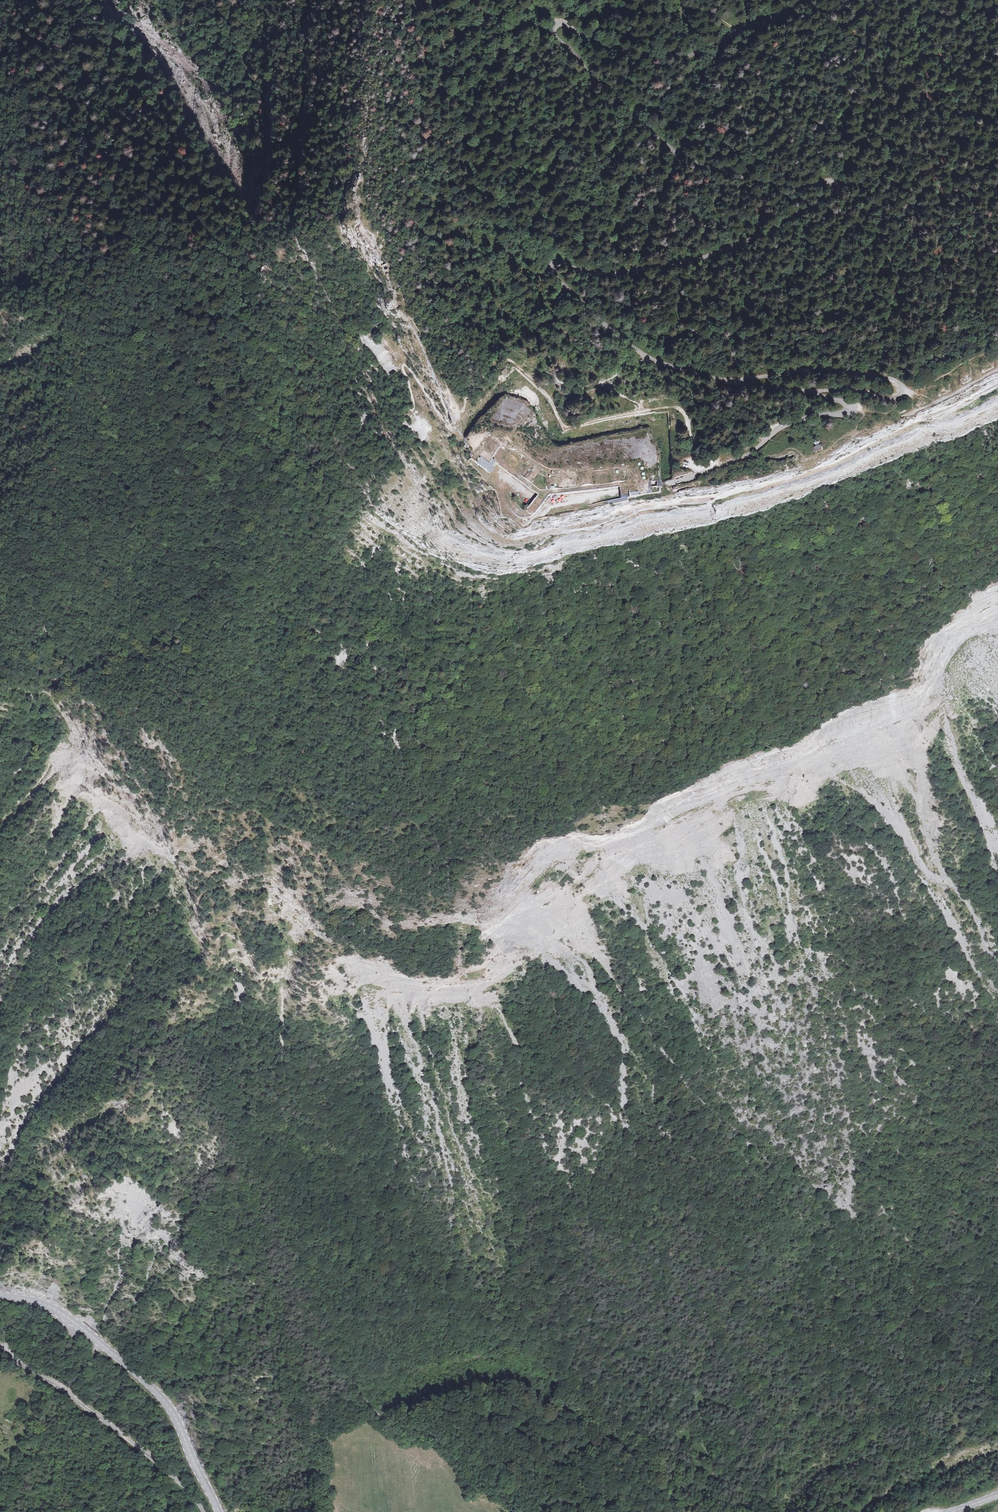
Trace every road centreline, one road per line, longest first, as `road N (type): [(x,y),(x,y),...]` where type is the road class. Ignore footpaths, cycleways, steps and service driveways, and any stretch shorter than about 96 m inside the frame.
road 1 (tertiary): [(805,0),(678,56),(605,49),(561,23),(553,29),(680,156),(786,186),(840,184),(833,197),(689,262),(610,275),(549,261),(581,306),(649,359),(848,405),(779,428),(742,456),(661,483)]
road 2 (secondary): [(219,1511),(176,1419),(151,1386),(53,1307),(0,1293)]
road 3 (unclassified): [(202,1511),(132,1441),(0,1346)]
road 4 (track): [(549,1382),(726,1511)]

